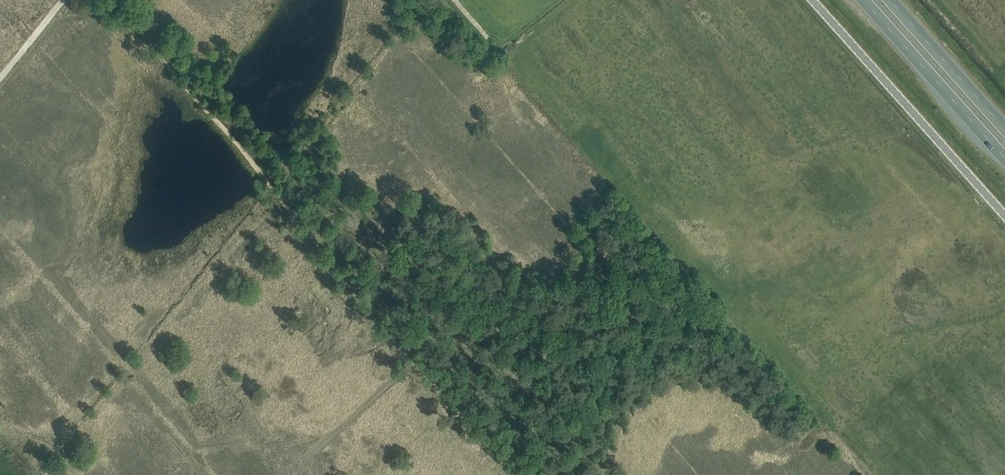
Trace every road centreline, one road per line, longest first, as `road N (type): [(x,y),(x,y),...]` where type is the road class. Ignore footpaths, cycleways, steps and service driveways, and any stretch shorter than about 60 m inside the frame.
road 1 (track): [(110,0),(520,474)]
road 2 (unclassified): [(1004,218),(812,0)]
road 3 (trunk): [(863,0),(1004,159)]
road 4 (trunk): [(1004,129),(890,0)]

